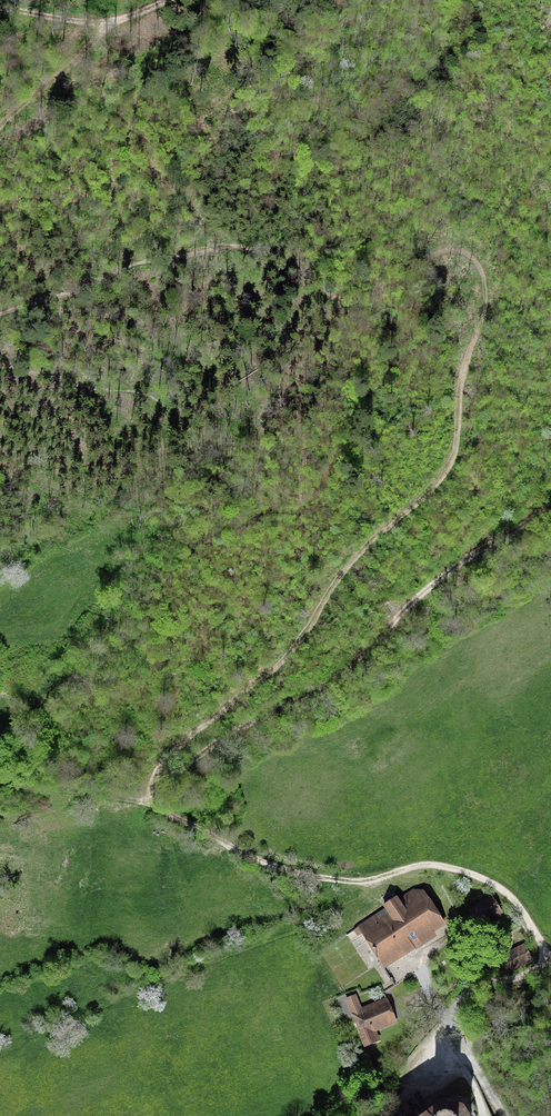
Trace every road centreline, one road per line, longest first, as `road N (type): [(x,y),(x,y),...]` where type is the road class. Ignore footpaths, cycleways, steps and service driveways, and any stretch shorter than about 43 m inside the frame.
road 1 (track): [(0,315),(134,266),(228,247),(276,255),(343,299),(386,287),(449,247),(467,251),(483,268),(486,313),(465,359),(448,471),(344,568),(281,665),(163,760),(153,797)]
road 2 (track): [(153,797),(234,731),(340,674),(408,605),(550,508)]
road 3 (track): [(550,961),(493,884),(456,868),(362,883),(266,865),(174,818),(153,797)]
road 4 (track): [(377,879),(297,930),(46,1026),(0,1053)]
road 5 (track): [(0,8),(107,26),(175,0)]
road 6 (track): [(0,779),(155,801)]
road 7 (track): [(107,26),(0,127)]
road 8 (track): [(451,1022),(464,994),(550,961)]

